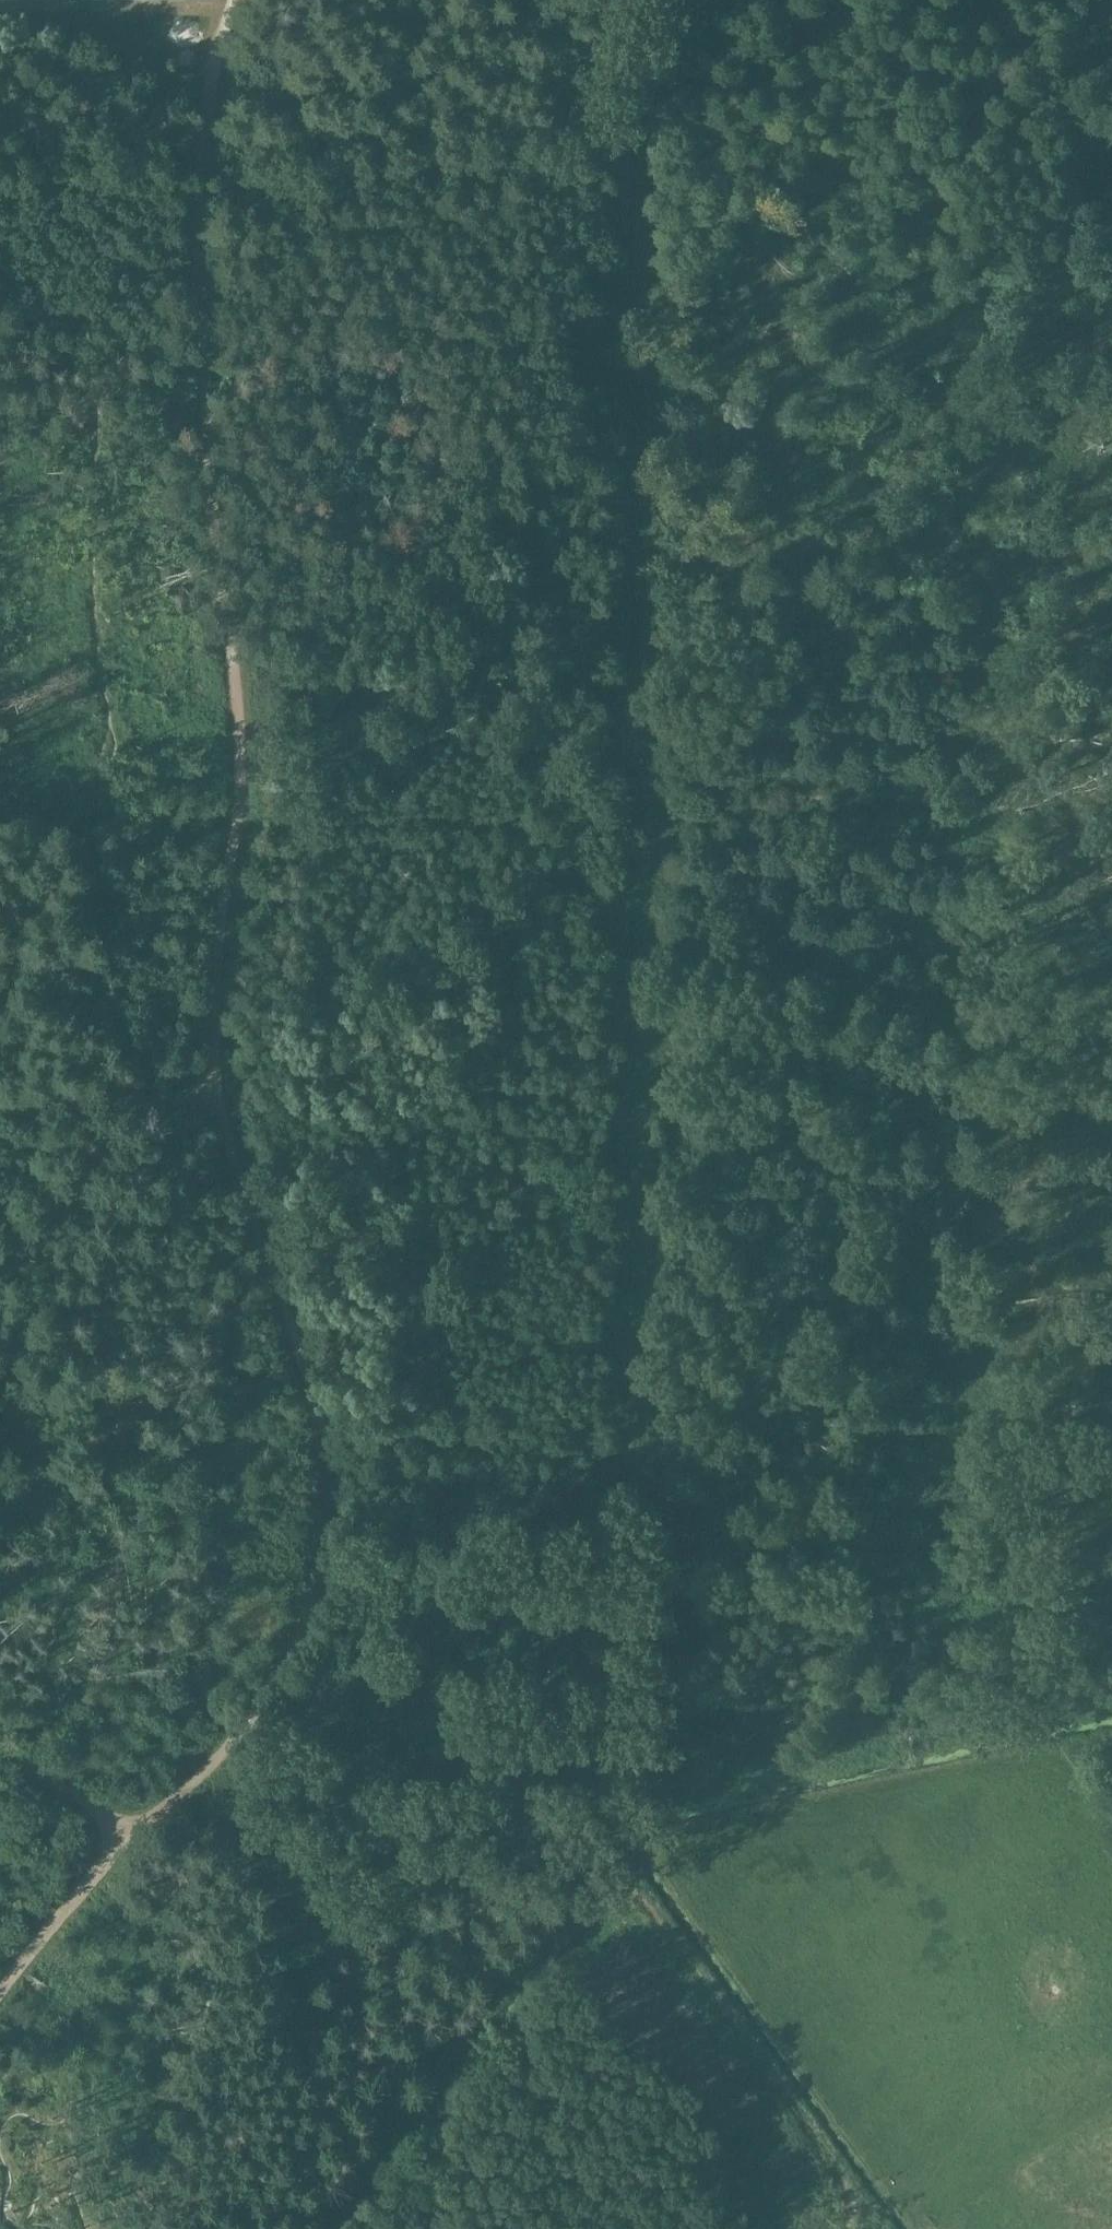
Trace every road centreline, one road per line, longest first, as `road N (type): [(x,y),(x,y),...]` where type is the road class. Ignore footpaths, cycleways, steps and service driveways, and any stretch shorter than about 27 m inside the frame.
road 1 (track): [(555,1954),(610,1894),(634,1890),(643,1898),(848,2189),(852,2213),(844,2228)]
road 2 (track): [(218,1096),(0,1102)]
road 3 (track): [(0,1769),(101,1813),(127,1842)]

